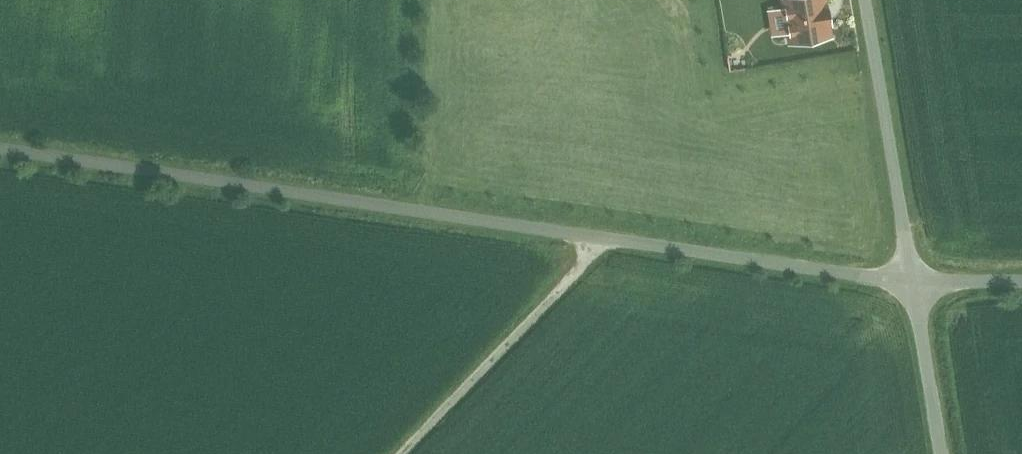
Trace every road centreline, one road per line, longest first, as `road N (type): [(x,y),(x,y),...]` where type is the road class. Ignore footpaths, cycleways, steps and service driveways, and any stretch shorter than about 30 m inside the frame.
road 1 (unclassified): [(915,276),(608,239),(0,145)]
road 2 (track): [(608,239),(401,453)]
road 3 (unclassified): [(872,0),(915,276)]
road 4 (residential): [(940,453),(915,276)]

